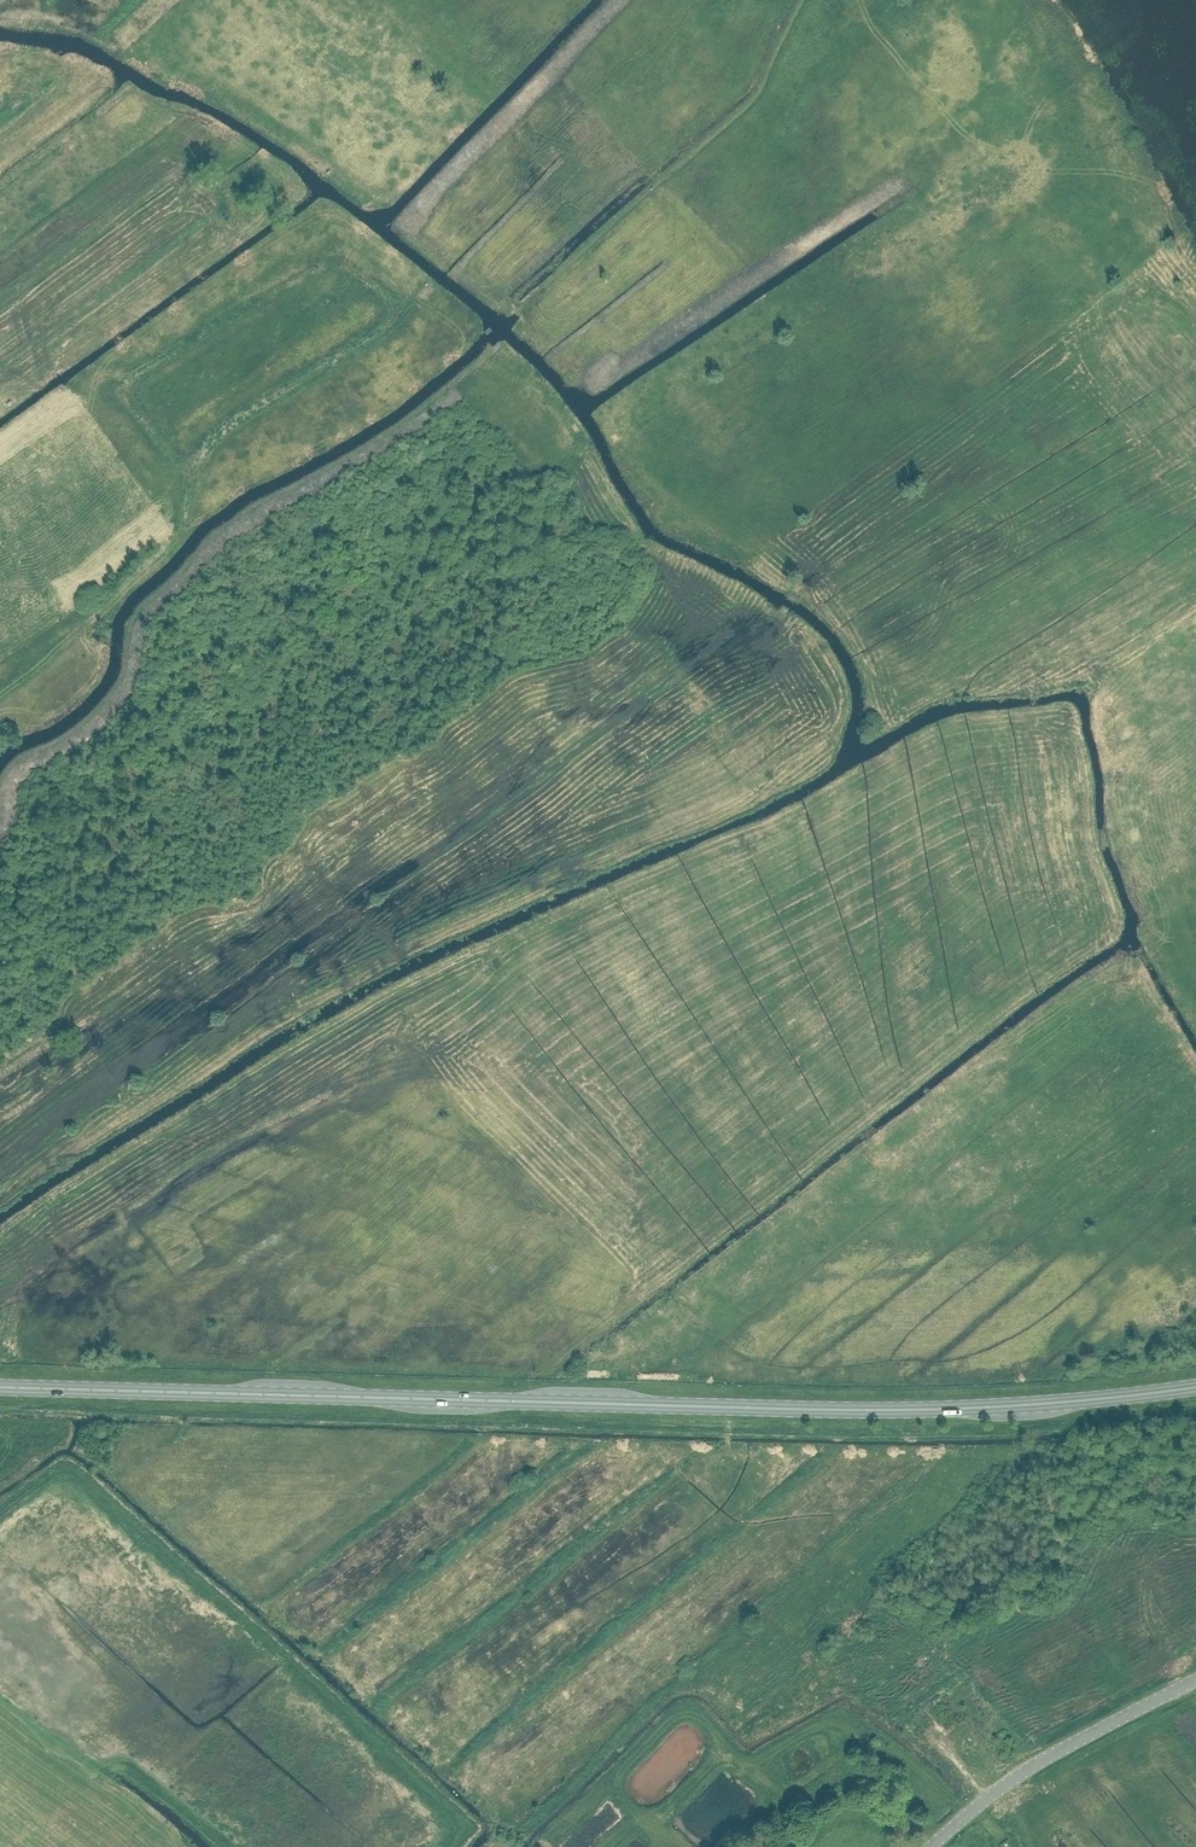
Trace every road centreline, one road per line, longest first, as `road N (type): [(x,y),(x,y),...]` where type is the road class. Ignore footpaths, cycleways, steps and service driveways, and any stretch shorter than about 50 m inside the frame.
road 1 (primary): [(1195,1387),(895,1409),(0,1387)]
road 2 (tertiary): [(929,1846),(1027,1769),(1195,1679)]

